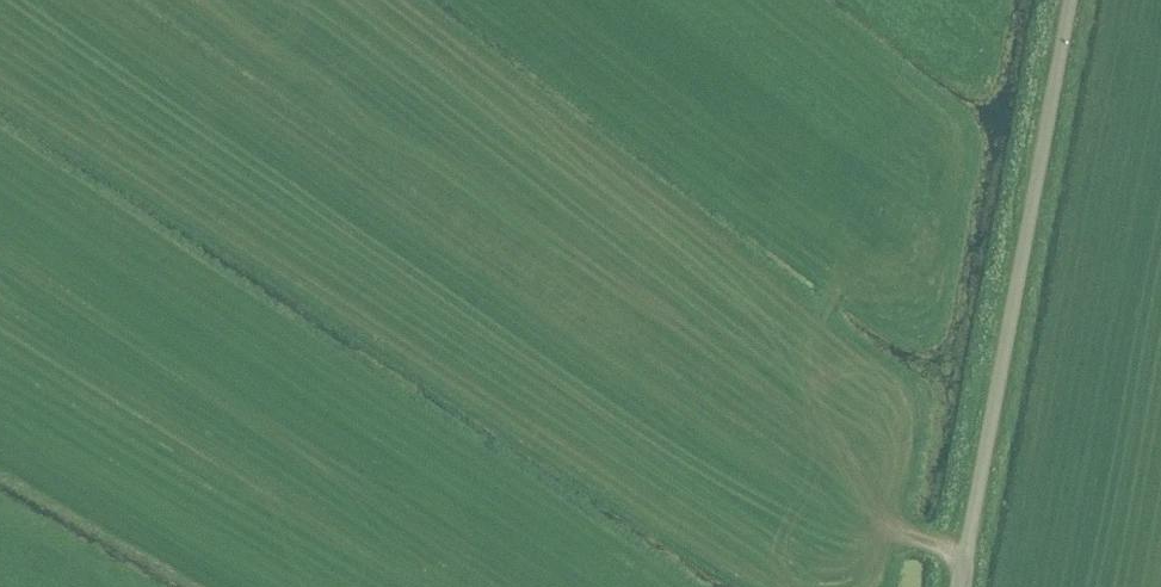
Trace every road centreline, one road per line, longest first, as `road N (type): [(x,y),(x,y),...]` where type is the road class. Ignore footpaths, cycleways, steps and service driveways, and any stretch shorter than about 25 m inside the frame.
road 1 (track): [(959,586),(1070,0)]

